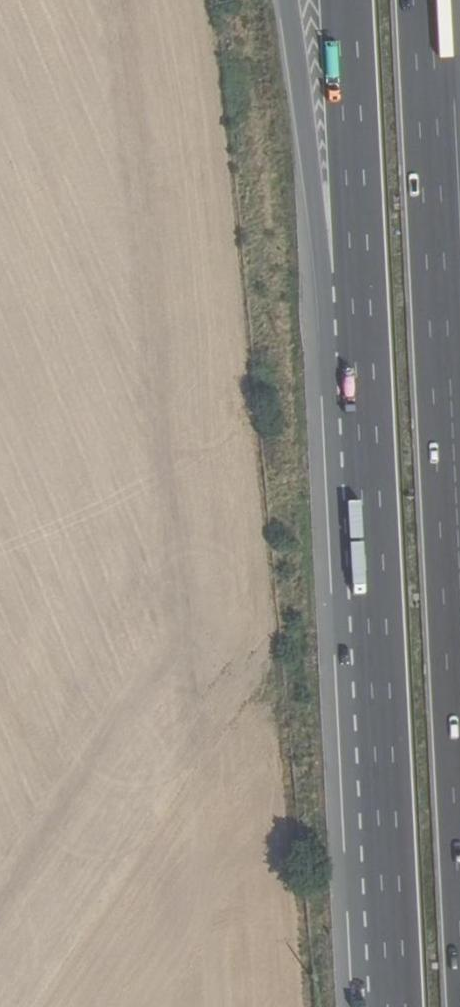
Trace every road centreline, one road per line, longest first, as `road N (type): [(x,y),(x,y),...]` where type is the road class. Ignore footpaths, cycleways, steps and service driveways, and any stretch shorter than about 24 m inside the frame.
road 1 (motorway): [(359,281),(388,1006)]
road 2 (motorway): [(459,659),(424,0)]
road 3 (motorway): [(289,0),(321,239),(359,281)]
road 4 (motorway): [(345,0),(359,281)]

